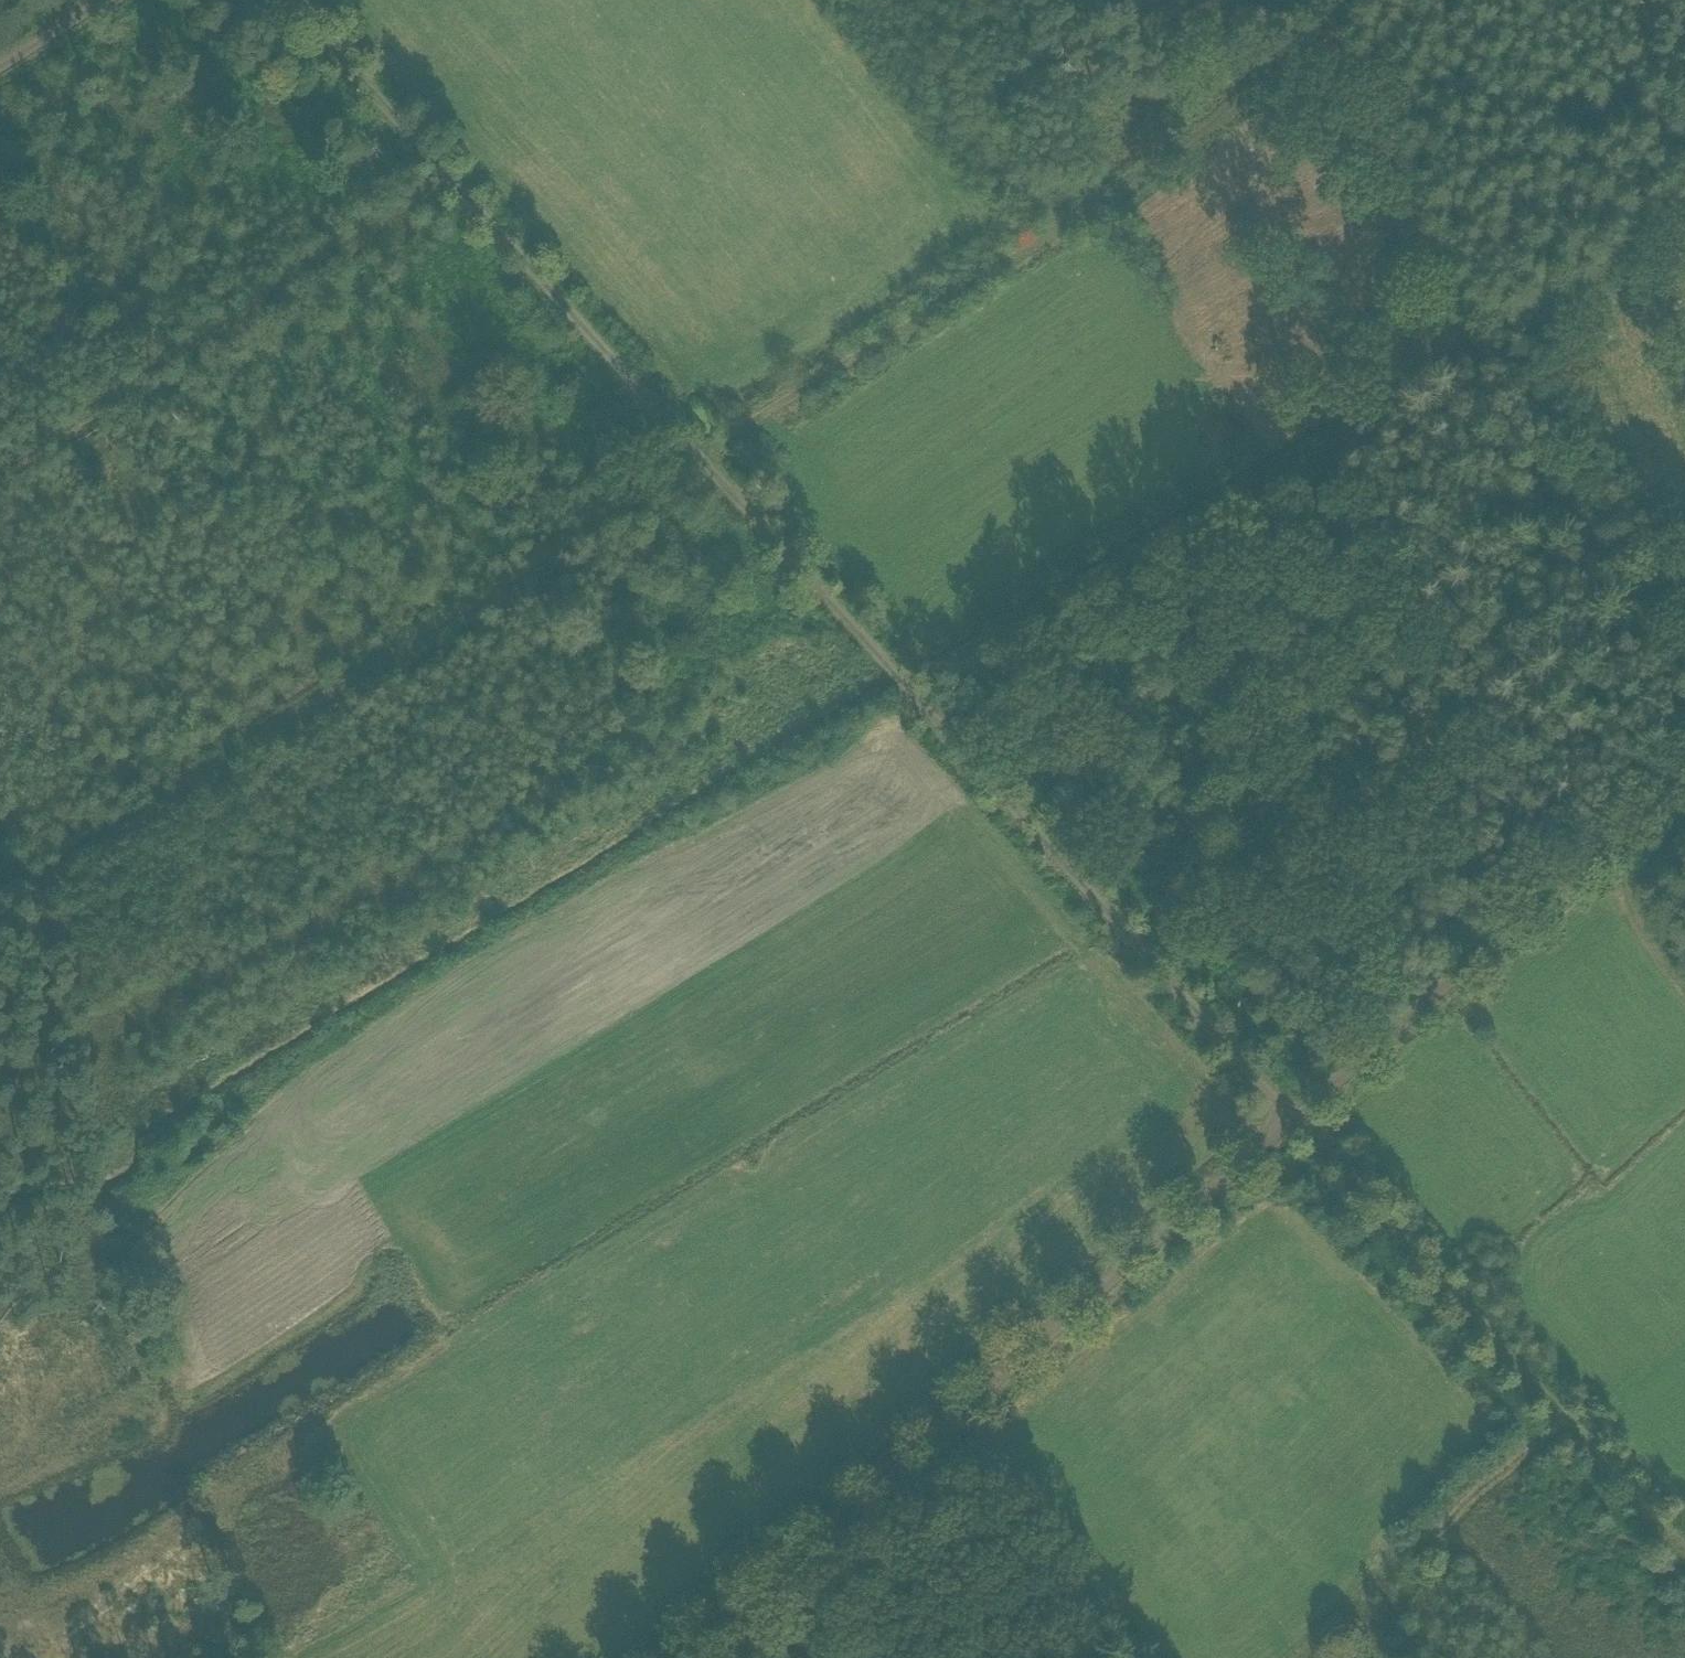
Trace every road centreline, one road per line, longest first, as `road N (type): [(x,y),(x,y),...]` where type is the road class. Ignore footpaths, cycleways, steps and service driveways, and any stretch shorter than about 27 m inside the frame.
road 1 (track): [(0,65),(105,0)]

